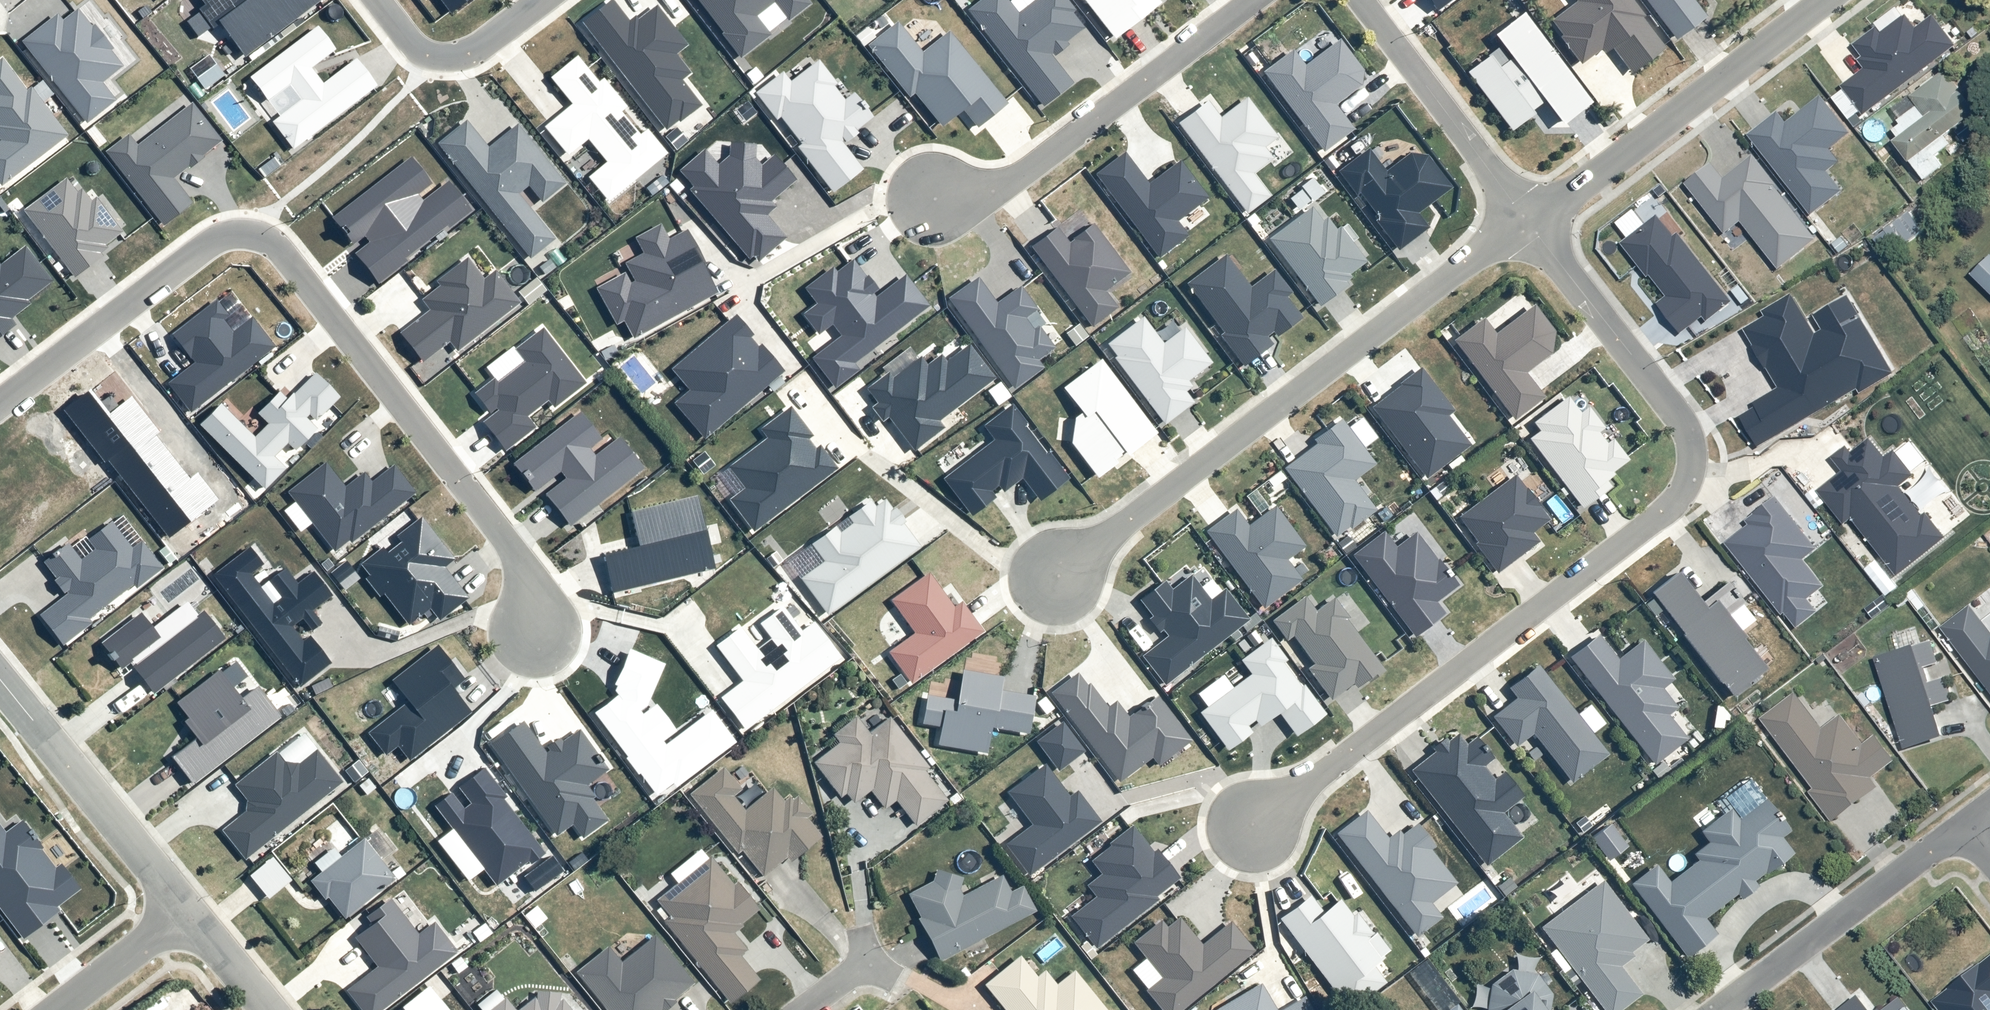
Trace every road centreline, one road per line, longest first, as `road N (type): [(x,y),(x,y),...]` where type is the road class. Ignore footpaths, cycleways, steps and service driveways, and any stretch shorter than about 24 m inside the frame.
road 1 (residential): [(1253,827),(1685,492),(1692,466),(1678,419),(1526,220)]
road 2 (residential): [(0,404),(208,243),(224,233),(260,233),(280,247),(518,556),(536,634)]
road 3 (residential): [(1526,220),(1055,579)]
road 4 (residential): [(1253,0),(1019,176),(935,196)]
road 5 (residential): [(1825,0),(1526,220)]
road 6 (residential): [(1967,822),(1719,1009)]
road 7 (residential): [(187,914),(0,685)]
road 8 (residential): [(1526,220),(1359,0)]
road 9 (residential): [(542,0),(484,44),(448,58),(407,41),(376,0)]
road 10 (residential): [(59,1009),(187,914)]
road 11 (residential): [(267,1009),(187,914)]

